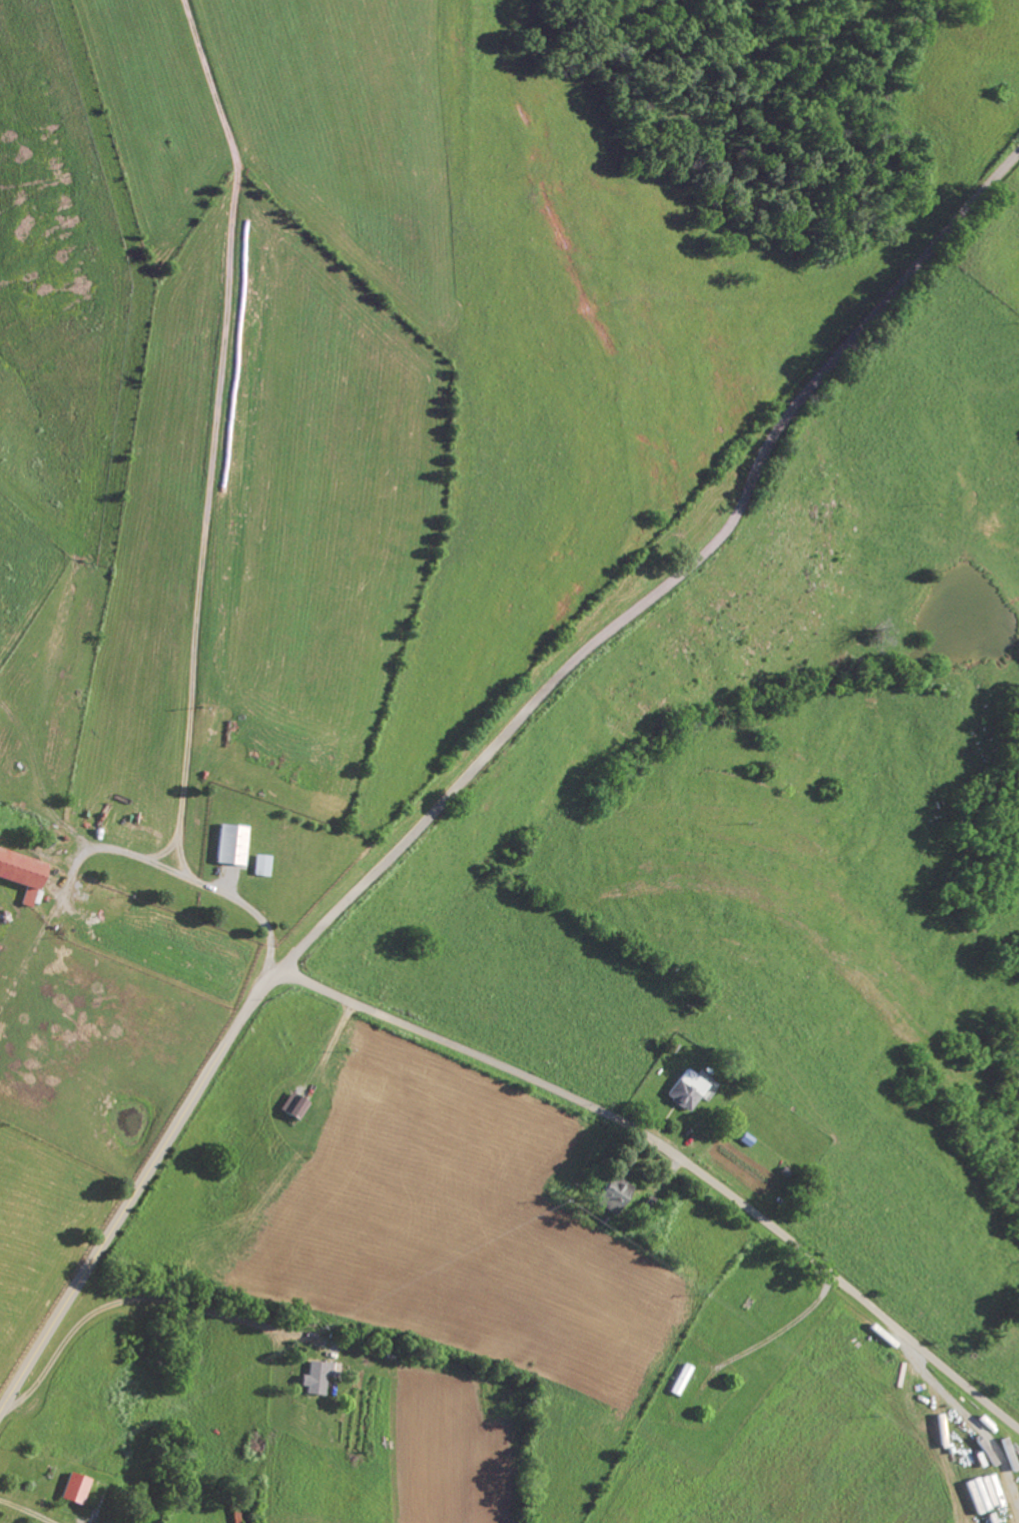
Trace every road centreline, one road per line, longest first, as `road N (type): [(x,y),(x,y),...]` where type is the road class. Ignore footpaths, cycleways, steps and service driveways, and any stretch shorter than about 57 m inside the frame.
road 1 (residential): [(281,966),(303,932),(576,651),(709,541),(781,416),(1018,147)]
road 2 (residential): [(281,966),(650,1134),(1018,1427)]
road 3 (tertiary): [(0,1411),(281,966)]

